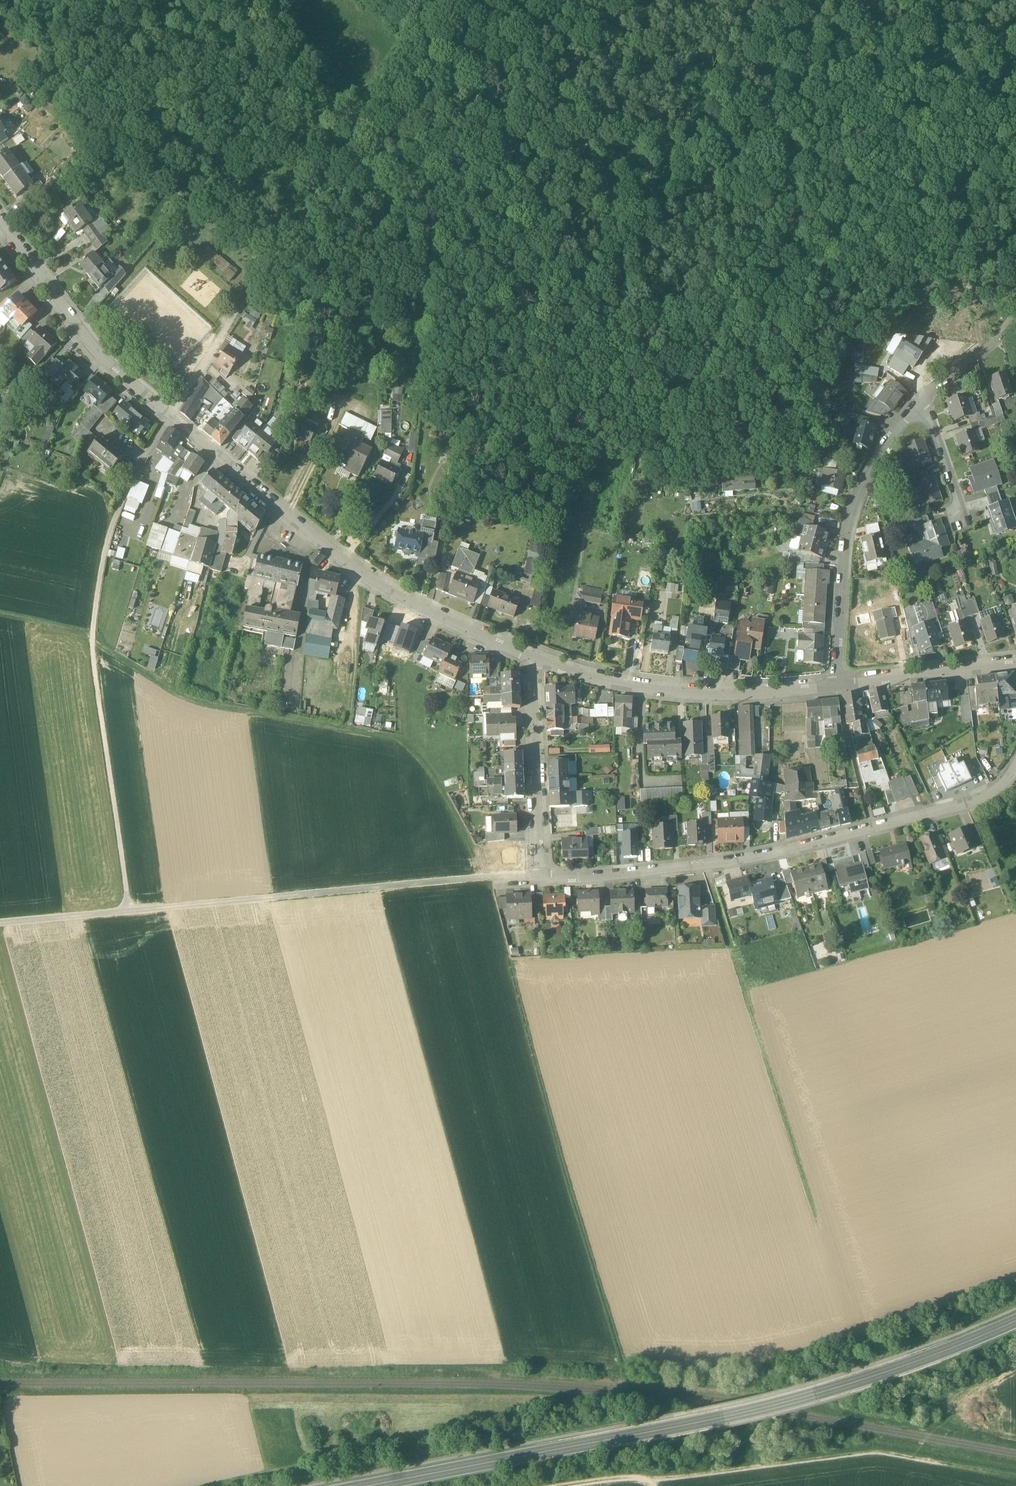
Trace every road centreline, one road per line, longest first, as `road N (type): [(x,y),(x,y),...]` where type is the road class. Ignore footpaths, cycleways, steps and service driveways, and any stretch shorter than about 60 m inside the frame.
road 1 (residential): [(0,219),(116,373),(344,559),(531,657)]
road 2 (track): [(347,145),(1015,151)]
road 3 (secondary): [(377,1485),(803,1399),(1015,1321)]
road 4 (track): [(496,880),(0,923)]
road 5 (residential): [(540,878),(708,864),(828,842),(974,802),(1015,765)]
road 6 (track): [(482,878),(444,799),(398,743),(195,696),(93,642)]
road 7 (track): [(565,1485),(876,1454),(1015,1479)]
road 8 (track): [(0,12),(38,2),(347,145)]
road 9 (residential): [(531,657),(608,683),(683,694),(837,684)]
road 10 (residential): [(837,684),(845,541),(877,458),(917,402)]
road 11 (track): [(92,645),(129,911)]
road 12 (track): [(213,352),(347,145)]
road 13 (residential): [(531,657),(540,878)]
road 14 (residential): [(837,684),(1015,665)]
road 15 (residential): [(917,402),(934,421),(965,519)]
road 16 (track): [(211,1485),(329,1456)]
road 17 (residential): [(917,402),(1008,322)]

